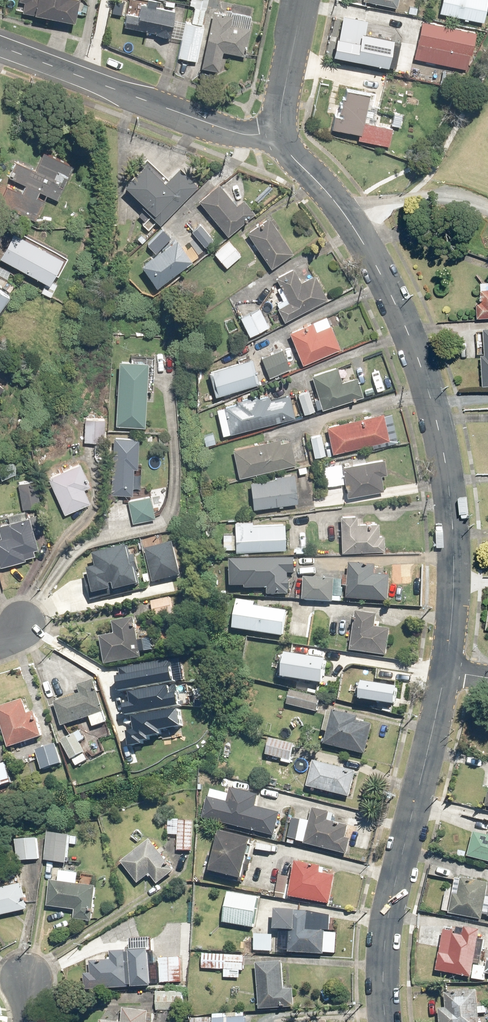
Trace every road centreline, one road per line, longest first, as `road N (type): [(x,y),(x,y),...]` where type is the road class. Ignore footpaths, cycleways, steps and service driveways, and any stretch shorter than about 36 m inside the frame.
road 1 (tertiary): [(450,670),(455,503),(436,401),(396,303),(333,199),(271,141)]
road 2 (tertiary): [(387,1021),(388,922),(450,670)]
road 3 (tertiary): [(271,141),(0,43)]
road 4 (tertiary): [(271,141),(301,0)]

